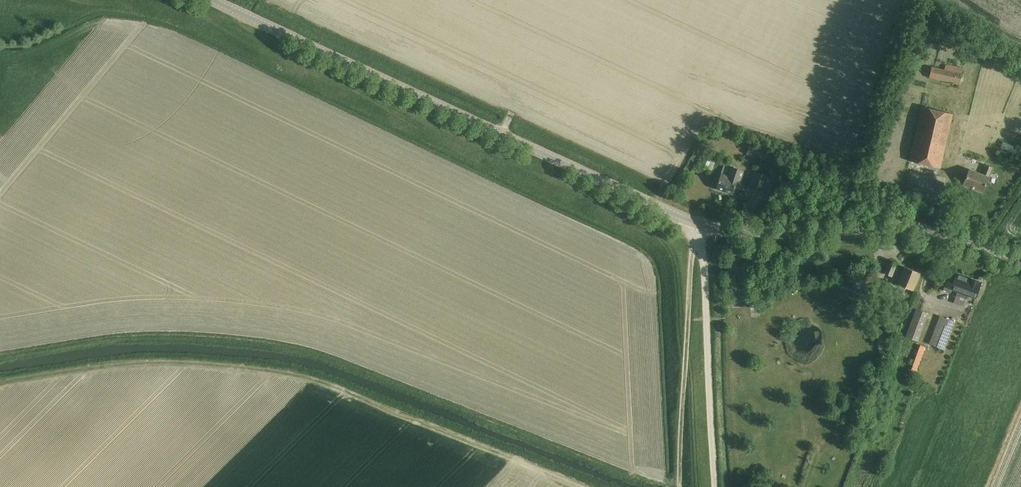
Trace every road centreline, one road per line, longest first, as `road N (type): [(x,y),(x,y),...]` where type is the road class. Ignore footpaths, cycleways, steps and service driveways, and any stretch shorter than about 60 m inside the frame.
road 1 (tertiary): [(1020,260),(921,229),(739,232),(698,224),(211,0)]
road 2 (track): [(578,486),(286,372),(119,366),(0,384)]
road 3 (track): [(698,224),(680,486)]
road 4 (track): [(698,224),(714,486)]

